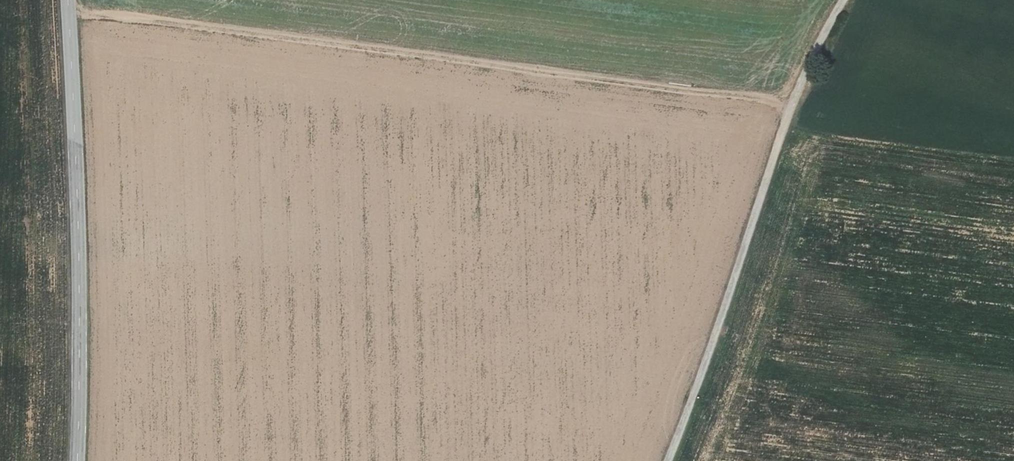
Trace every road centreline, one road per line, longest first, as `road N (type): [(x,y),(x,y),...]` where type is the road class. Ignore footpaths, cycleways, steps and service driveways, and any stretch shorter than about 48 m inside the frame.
road 1 (track): [(844,0),(799,85),(667,460)]
road 2 (tertiary): [(67,0),(81,352),(77,460)]

